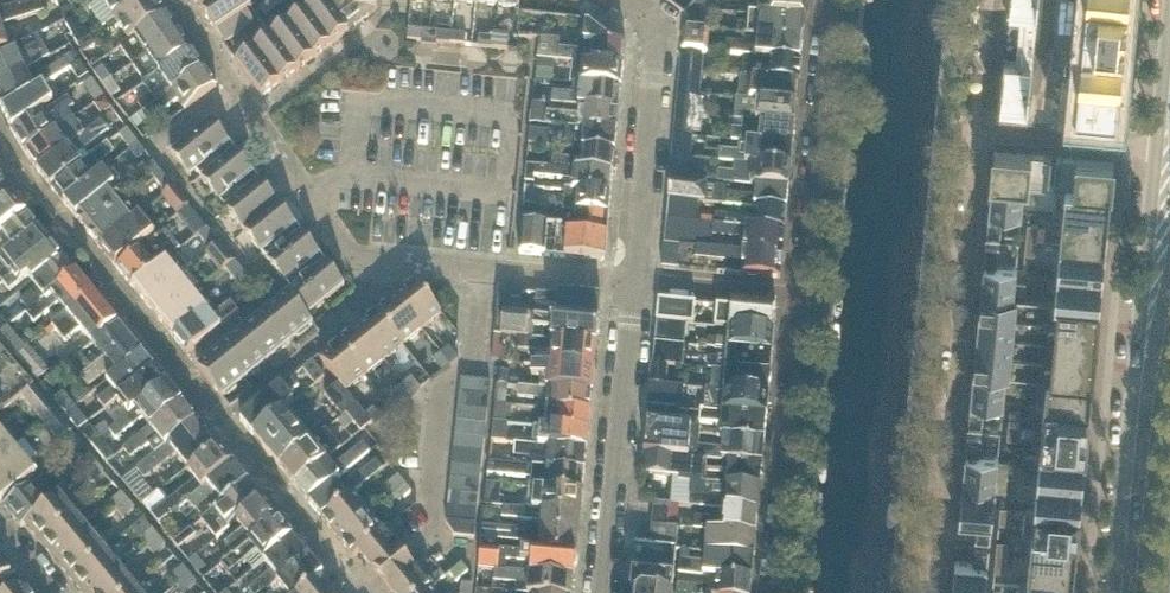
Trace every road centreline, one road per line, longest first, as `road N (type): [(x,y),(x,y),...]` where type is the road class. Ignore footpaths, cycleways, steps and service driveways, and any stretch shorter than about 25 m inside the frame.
road 1 (residential): [(937,592),(982,127)]
road 2 (primary): [(1123,592),(1168,145)]
road 3 (residential): [(421,258),(348,253),(177,0)]
road 4 (residential): [(603,592),(634,278)]
road 5 (residential): [(803,296),(773,592)]
road 6 (residential): [(832,0),(803,296)]
road 7 (residential): [(634,278),(656,41),(624,0)]
road 8 (residential): [(362,592),(216,416)]
road 9 (residential): [(421,258),(634,278)]
road 10 (residential): [(982,127),(1168,145)]
road 11 (residential): [(803,296),(634,278)]
road 12 (residential): [(982,127),(992,0)]

